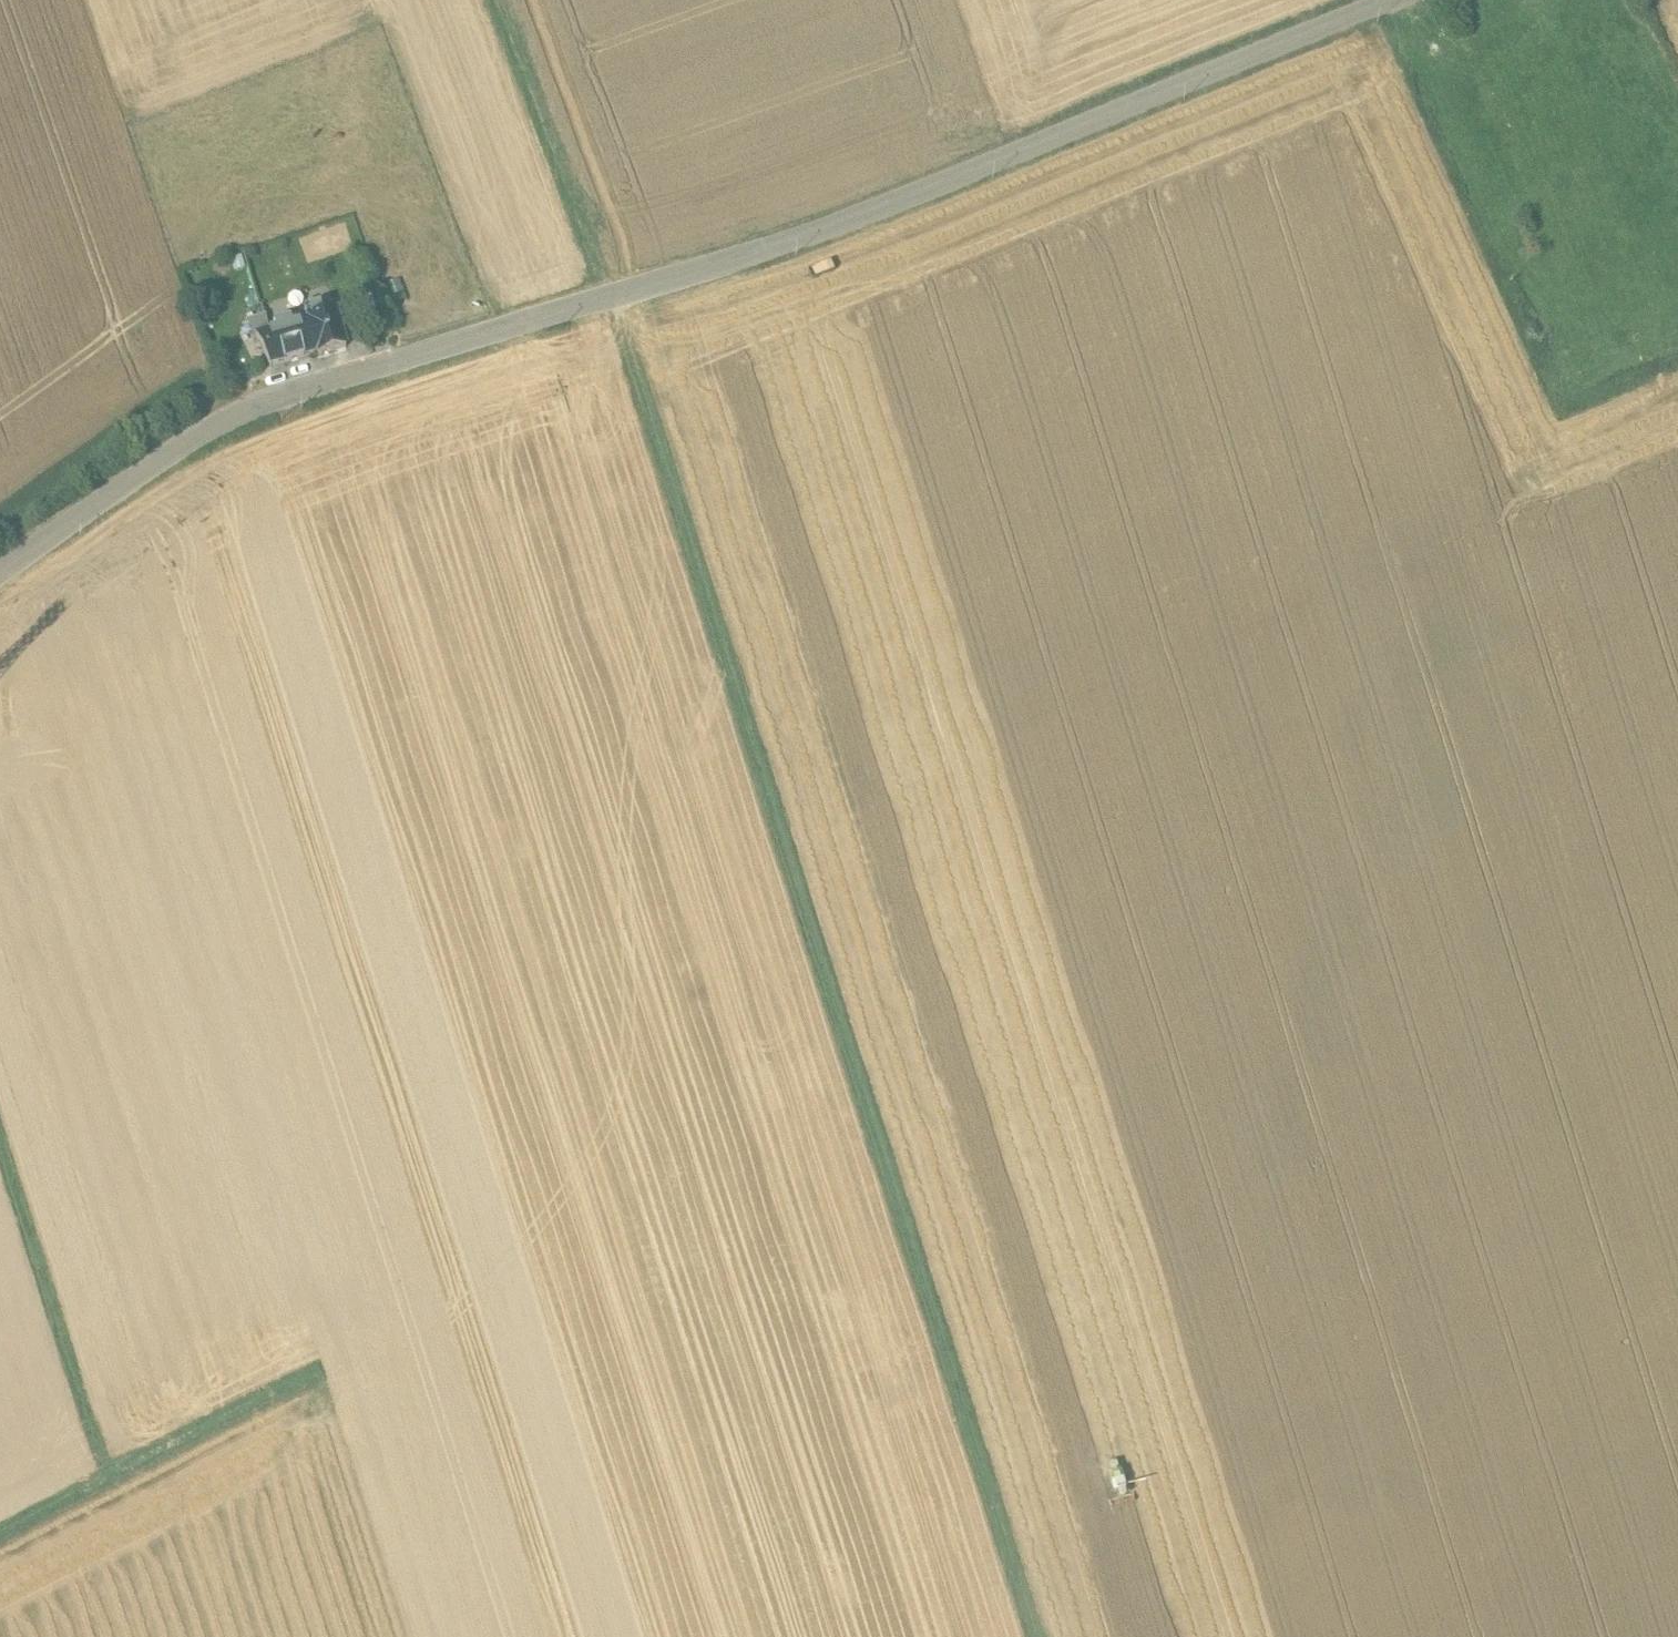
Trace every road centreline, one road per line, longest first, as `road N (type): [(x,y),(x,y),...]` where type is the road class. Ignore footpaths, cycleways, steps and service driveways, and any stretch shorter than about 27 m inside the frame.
road 1 (track): [(1032,1636),(615,293),(498,0)]
road 2 (tertiary): [(1399,0),(786,238),(246,408),(197,435),(0,579)]
road 3 (track): [(322,1365),(0,1531)]
road 4 (track): [(0,1152),(103,1474)]

